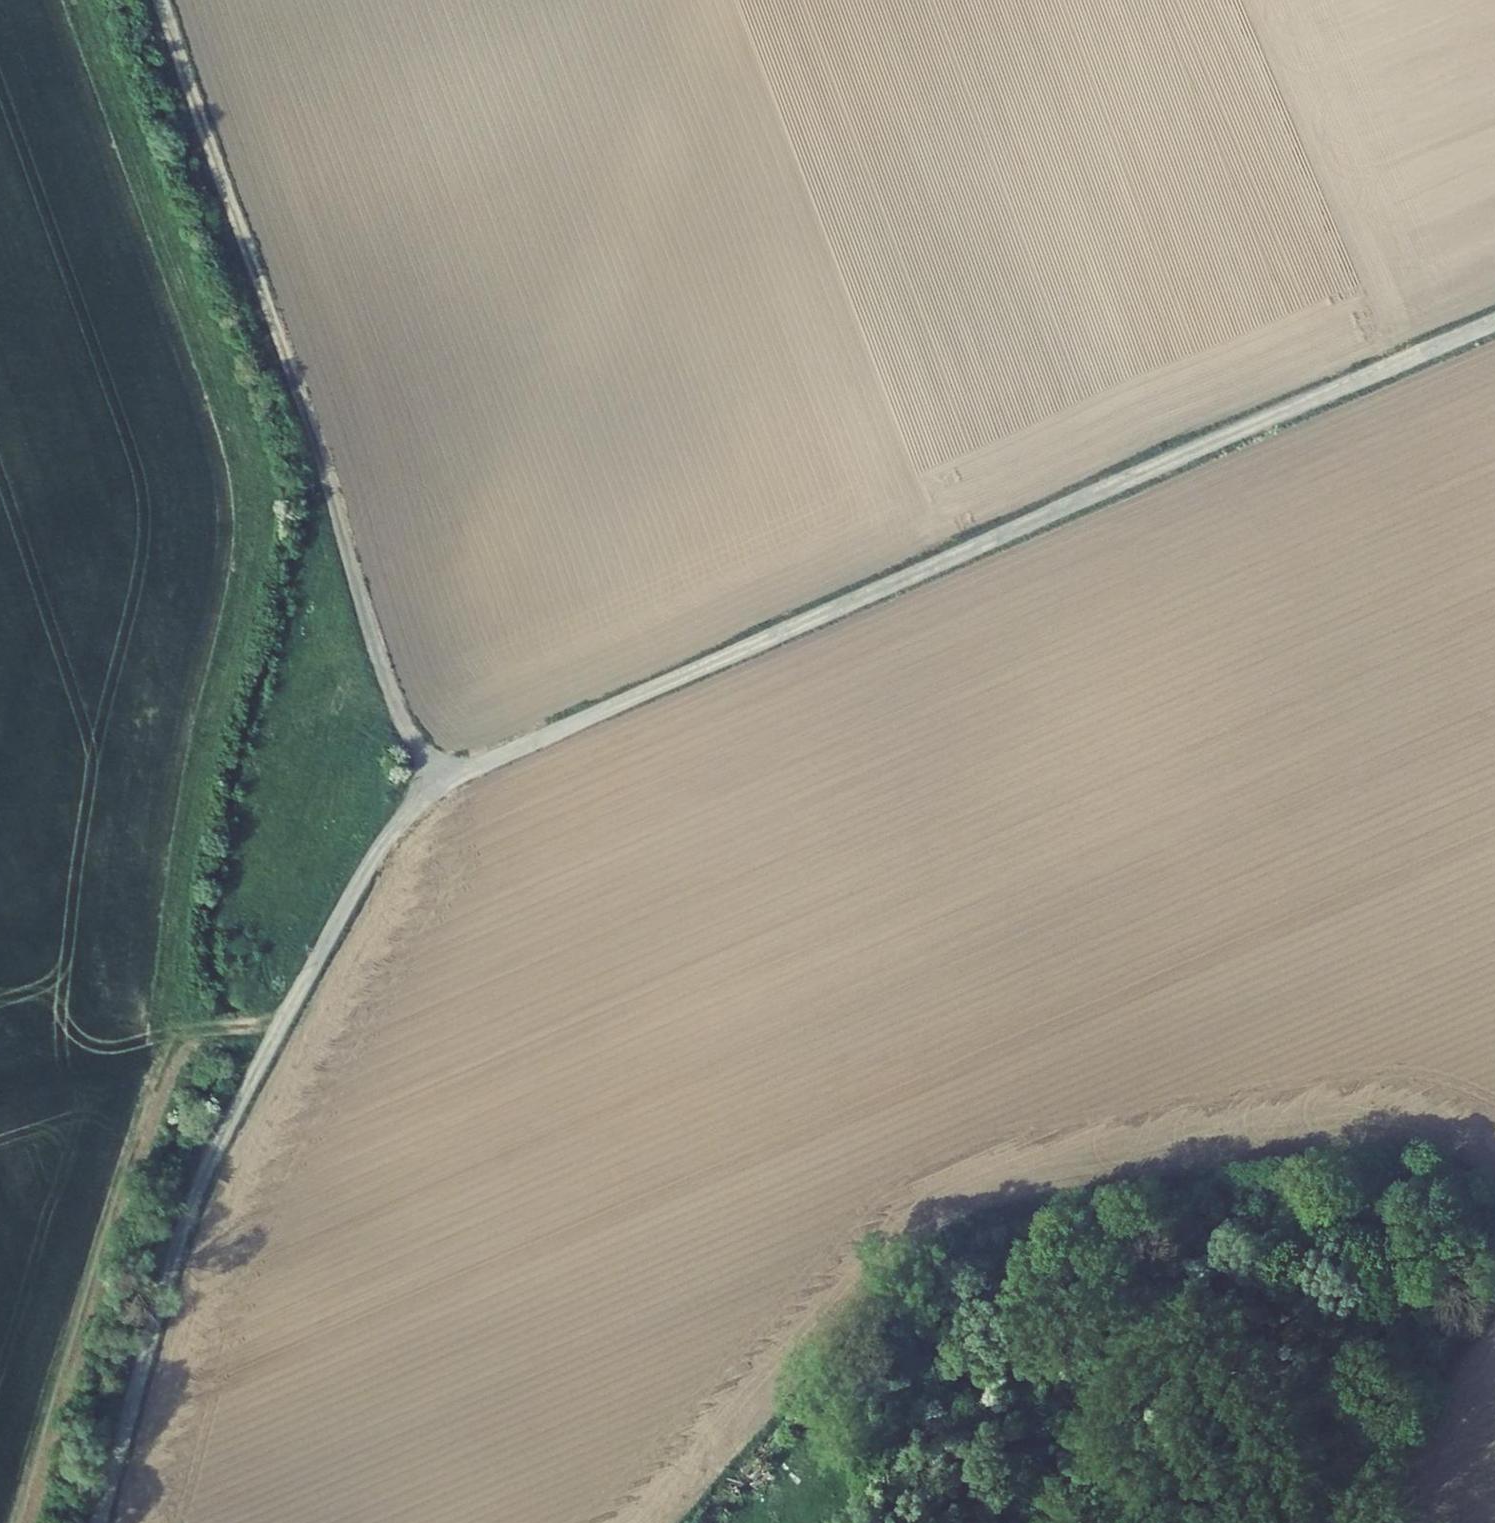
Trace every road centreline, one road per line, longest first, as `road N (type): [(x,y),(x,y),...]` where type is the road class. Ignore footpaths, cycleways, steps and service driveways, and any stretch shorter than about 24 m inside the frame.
road 1 (track): [(89,1522),(173,1225),(422,789),(295,433),(165,0)]
road 2 (track): [(422,789),(1494,324)]

